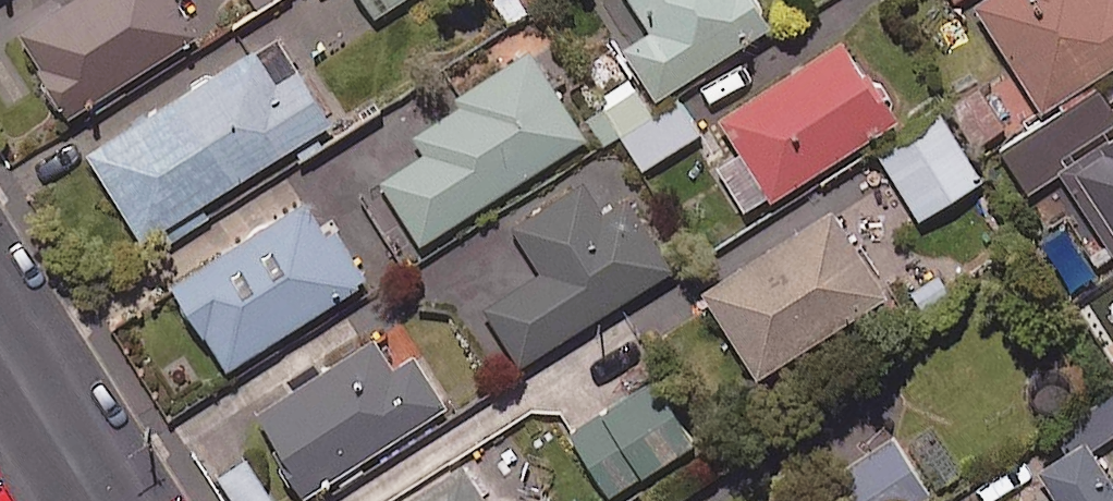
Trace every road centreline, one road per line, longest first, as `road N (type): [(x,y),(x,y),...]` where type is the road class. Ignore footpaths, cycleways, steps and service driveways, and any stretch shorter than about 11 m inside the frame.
road 1 (residential): [(0,357),(91,500)]

